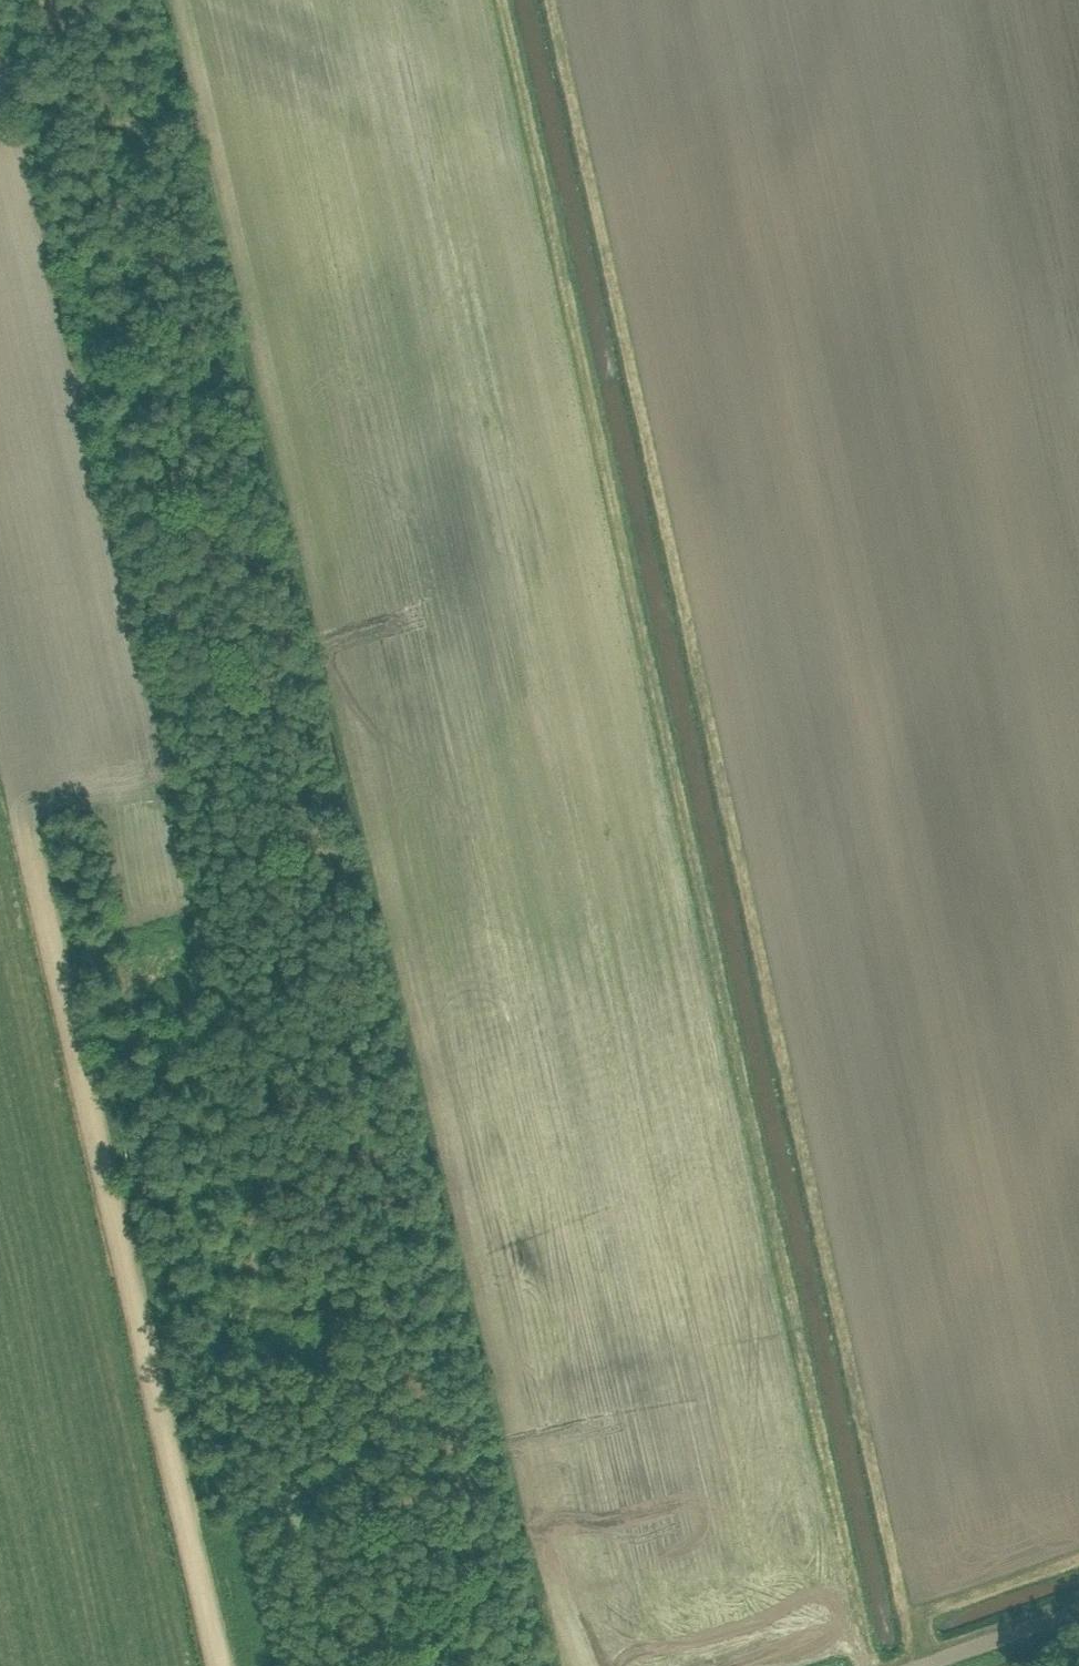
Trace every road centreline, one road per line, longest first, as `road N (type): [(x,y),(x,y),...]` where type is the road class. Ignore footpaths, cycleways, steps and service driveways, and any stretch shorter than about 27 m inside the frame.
road 1 (unclassified): [(924,1665),(1078,1612)]

